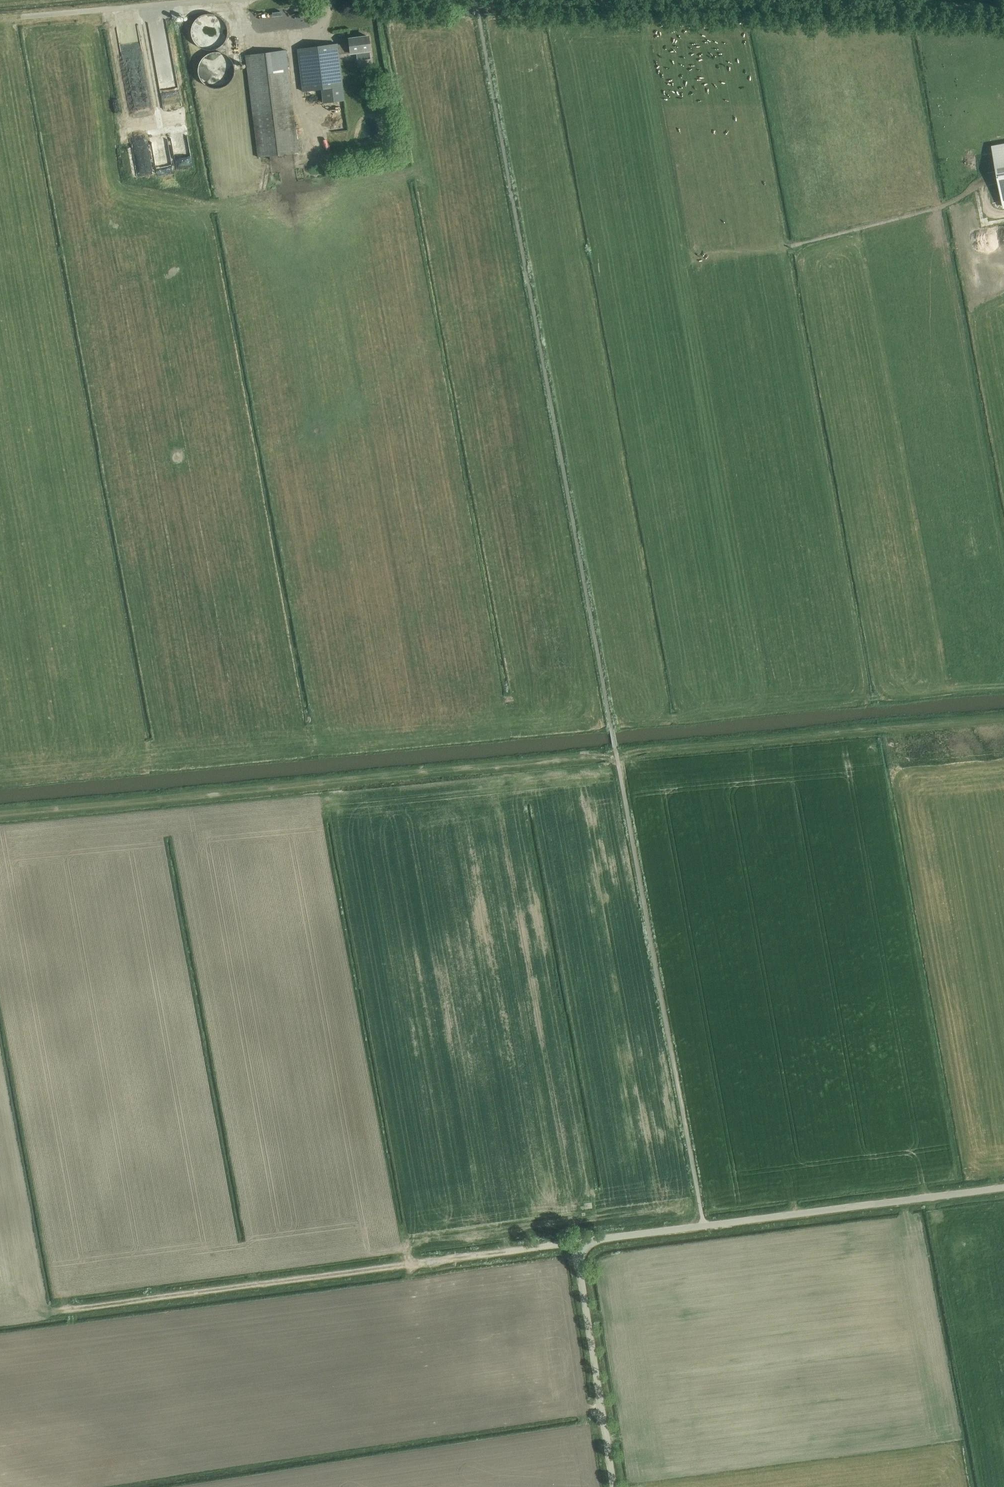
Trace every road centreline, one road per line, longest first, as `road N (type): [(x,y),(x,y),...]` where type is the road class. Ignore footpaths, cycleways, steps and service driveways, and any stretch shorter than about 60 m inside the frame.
road 1 (unclassified): [(577,1242),(1003,1187)]
road 2 (unclassified): [(596,0),(1003,8)]
road 3 (track): [(57,1311),(406,1265)]
road 4 (unclassified): [(614,1486),(577,1242)]
road 5 (unclassified): [(210,0),(22,17)]
road 6 (unclassified): [(406,1265),(577,1242)]

